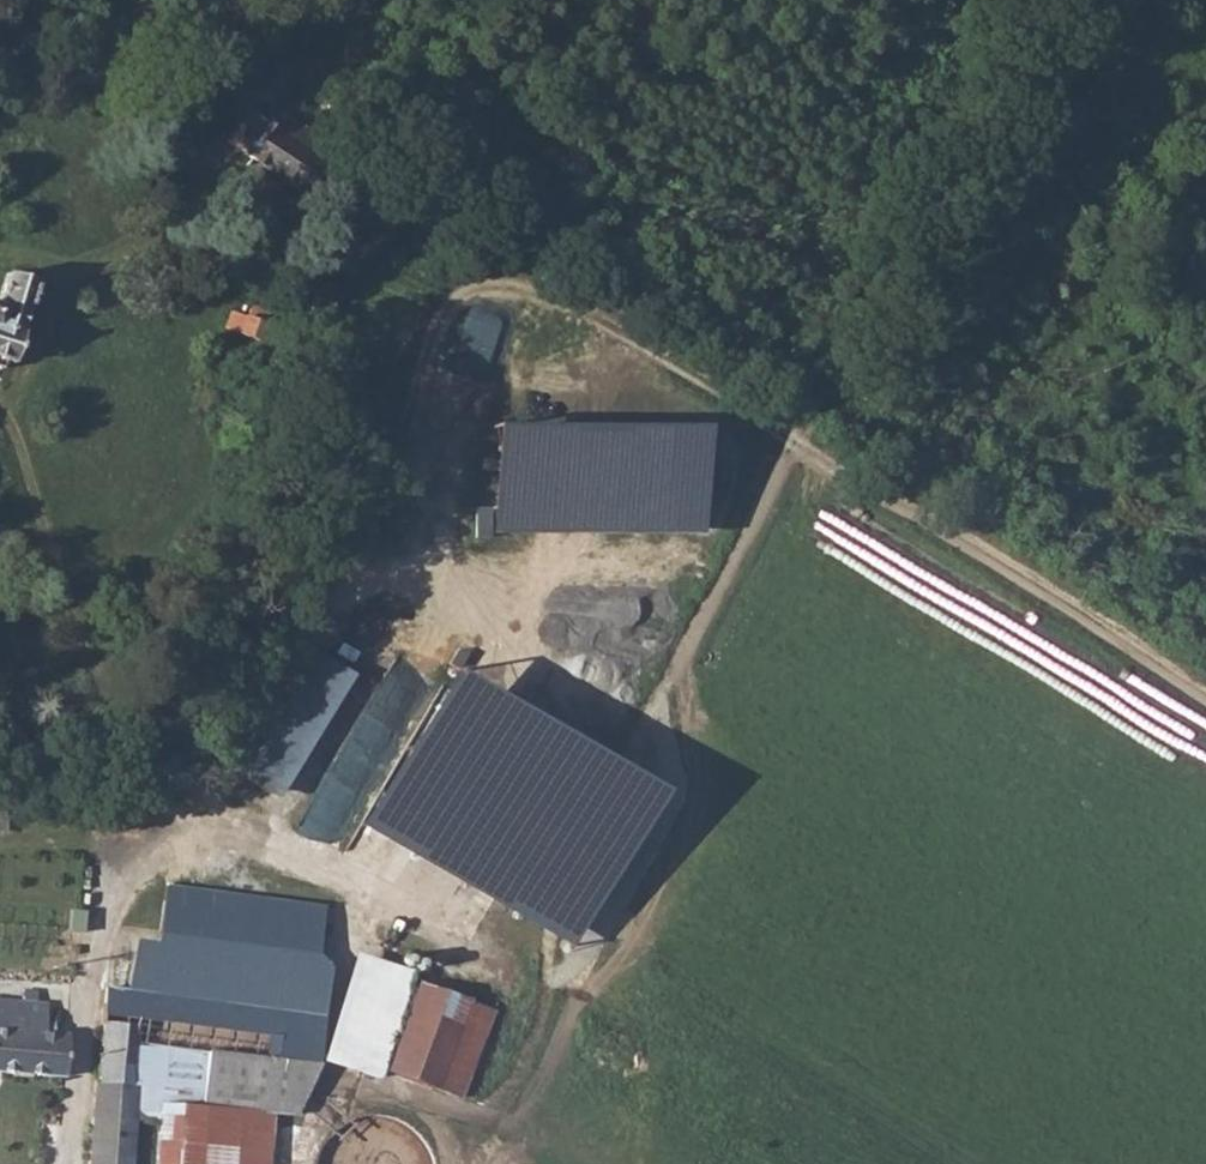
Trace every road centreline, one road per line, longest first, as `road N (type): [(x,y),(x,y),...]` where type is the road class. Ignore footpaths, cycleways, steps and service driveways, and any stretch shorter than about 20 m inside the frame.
road 1 (track): [(204,774),(325,620),(369,540),(453,295),(491,280),(558,290),(1205,702)]
road 2 (track): [(461,1163),(466,1136),(533,1044),(549,975),(613,950),(695,799),(681,679),(797,442),(1050,0)]
road 3 (track): [(65,1163),(121,857),(211,829),(344,868),(484,954)]
road 4 (track): [(0,406),(16,422),(45,541),(79,614),(169,716),(204,774),(211,829)]

